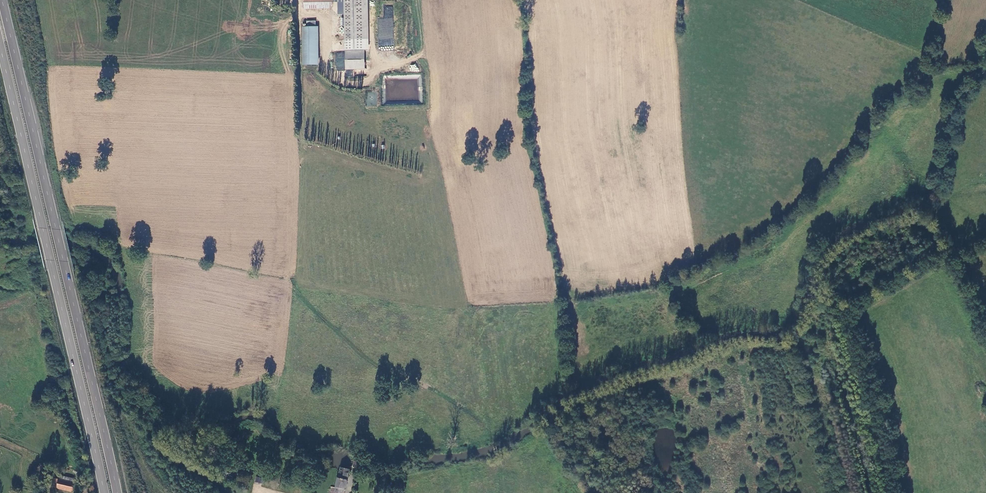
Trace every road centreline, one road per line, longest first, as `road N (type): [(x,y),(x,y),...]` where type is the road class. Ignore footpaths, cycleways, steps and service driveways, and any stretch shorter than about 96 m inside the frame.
road 1 (trunk): [(117,492),(2,0)]
road 2 (trunk): [(0,45),(105,492)]
road 3 (track): [(453,220),(498,462),(497,492)]

